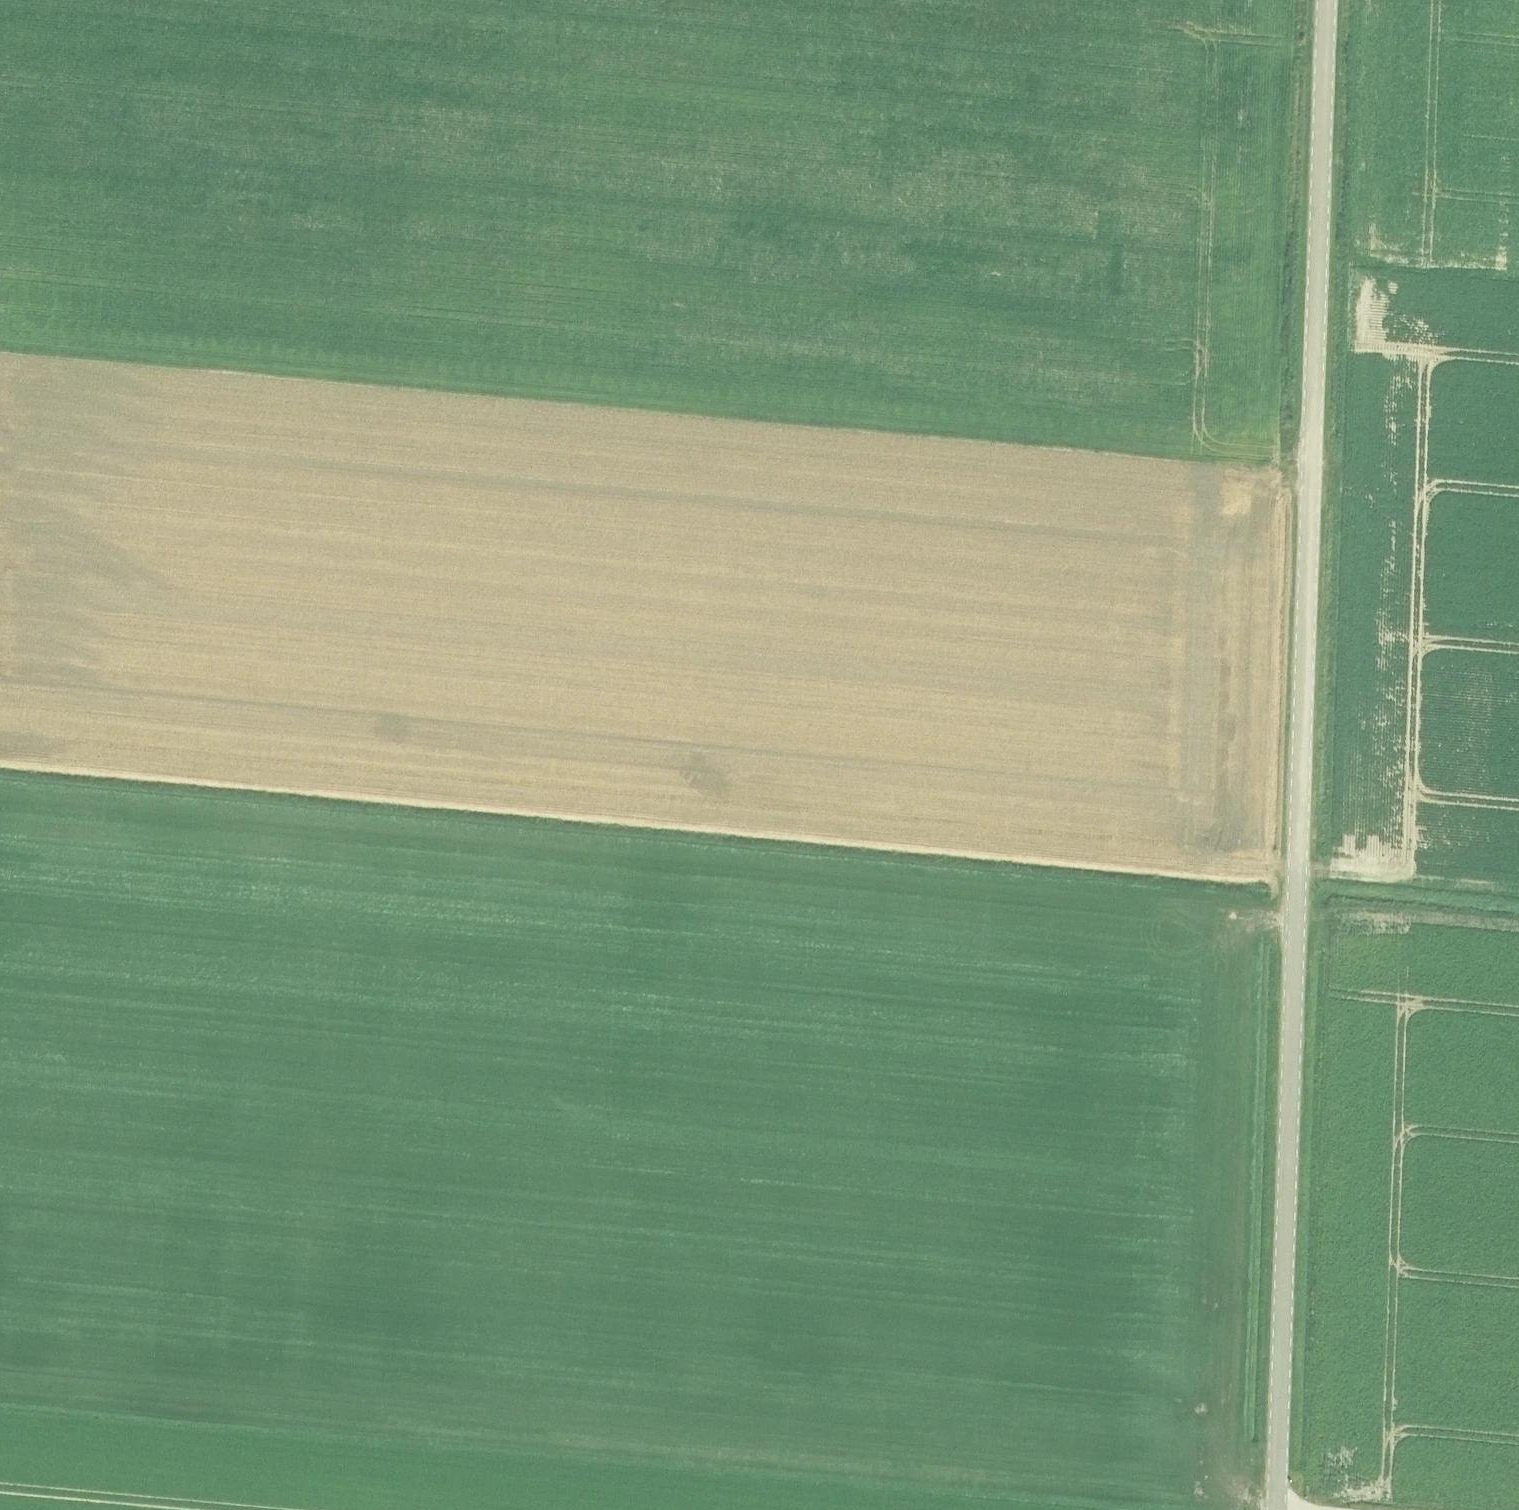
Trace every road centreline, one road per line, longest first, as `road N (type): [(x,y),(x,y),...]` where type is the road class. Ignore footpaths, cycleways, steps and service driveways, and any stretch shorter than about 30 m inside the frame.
road 1 (tertiary): [(1277,1509),(1327,0)]

